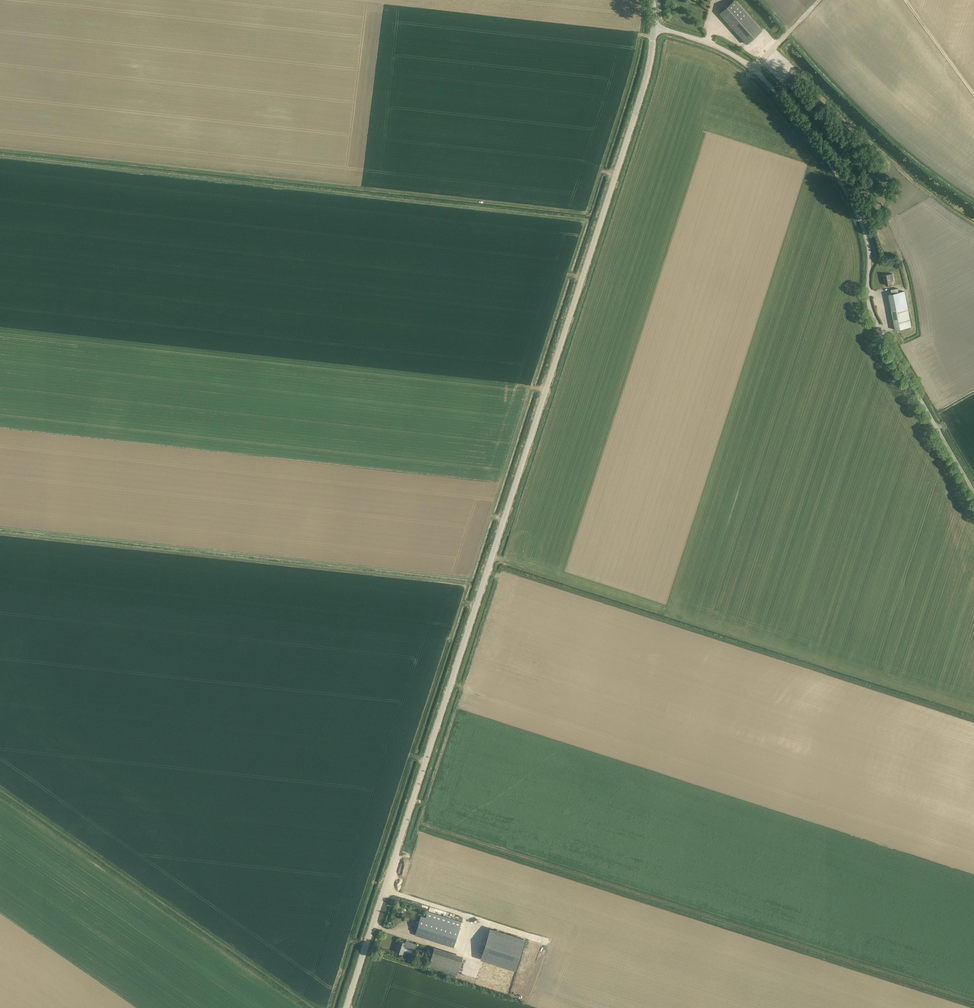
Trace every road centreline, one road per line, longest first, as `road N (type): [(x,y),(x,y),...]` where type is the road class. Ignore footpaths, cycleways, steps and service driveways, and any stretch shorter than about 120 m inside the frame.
road 1 (unclassified): [(345,1007),(649,71),(655,27)]
road 2 (track): [(654,36),(638,35),(588,211),(0,148)]
road 3 (tertiary): [(973,493),(874,322),(866,234),(817,145),(744,62),(655,27)]

